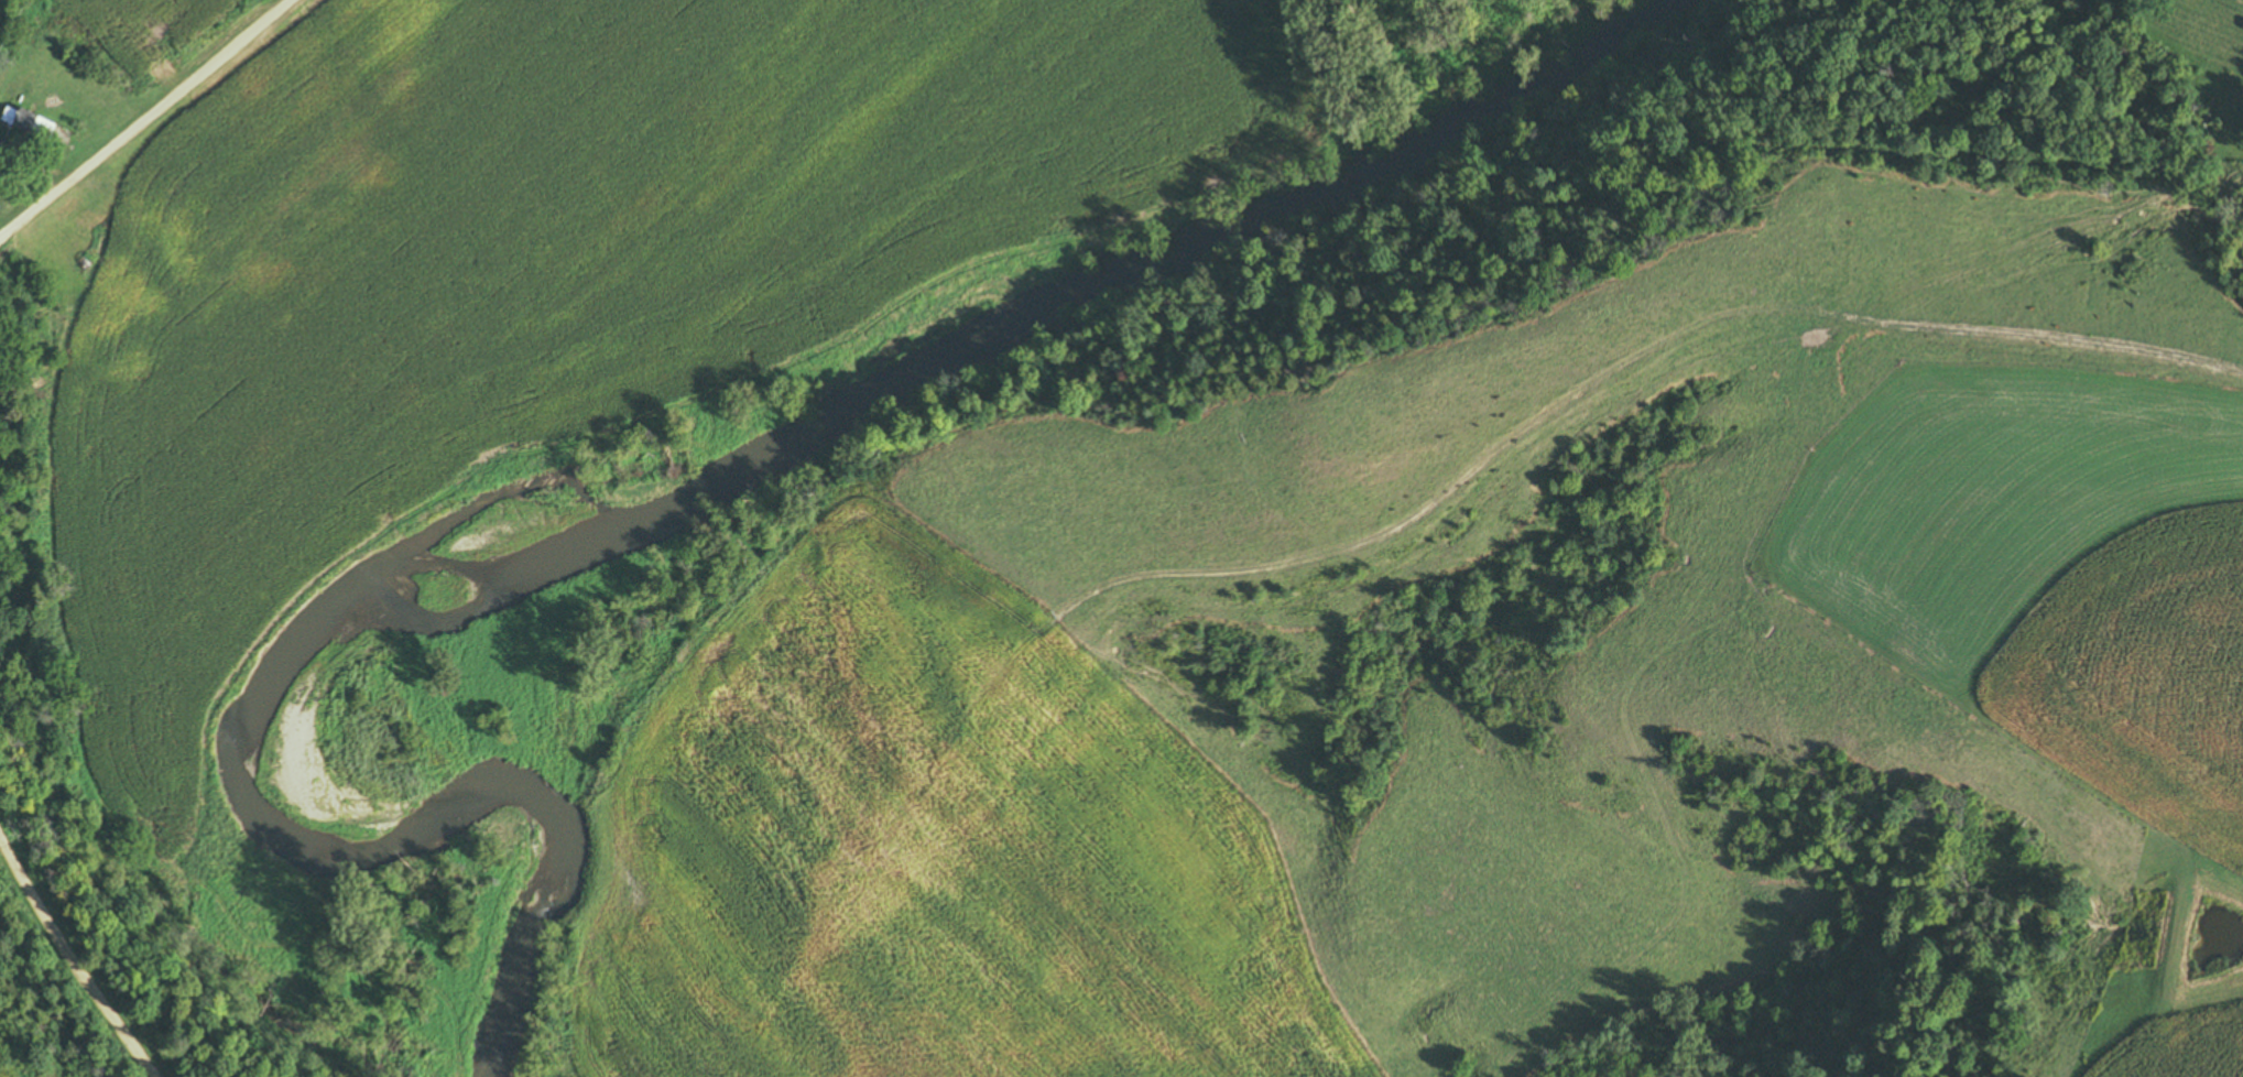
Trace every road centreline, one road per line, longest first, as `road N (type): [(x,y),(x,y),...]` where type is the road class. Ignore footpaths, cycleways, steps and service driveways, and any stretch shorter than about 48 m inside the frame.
road 1 (residential): [(0,237),(293,0)]
road 2 (residential): [(145,1076),(0,853)]

